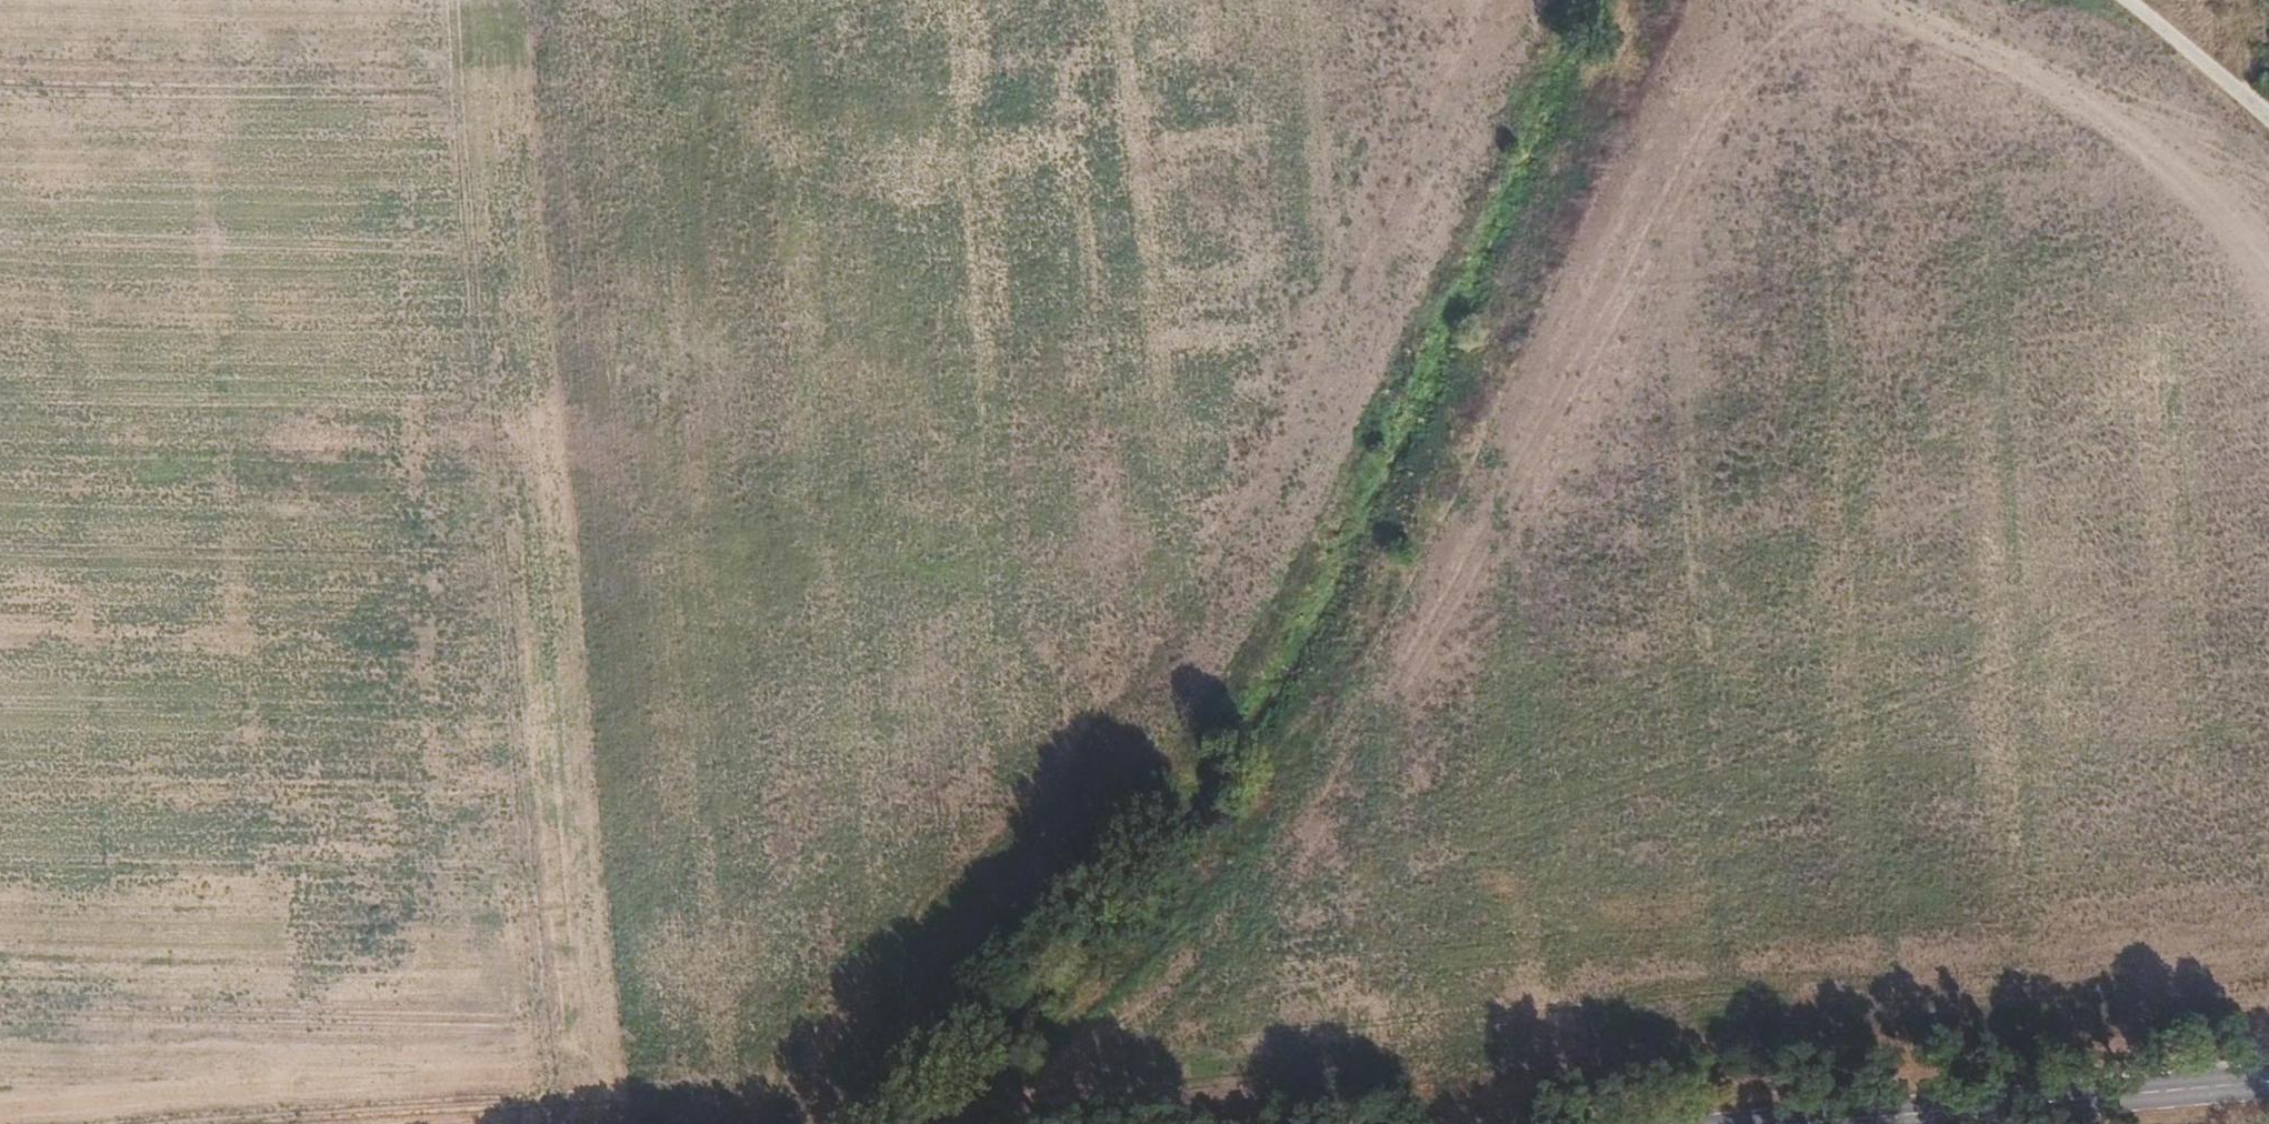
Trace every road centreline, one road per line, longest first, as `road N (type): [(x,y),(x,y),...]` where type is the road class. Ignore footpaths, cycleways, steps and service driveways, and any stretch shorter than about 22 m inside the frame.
road 1 (unclassified): [(1800,1123),(2268,1079)]
road 2 (residential): [(2129,0),(2268,116)]

